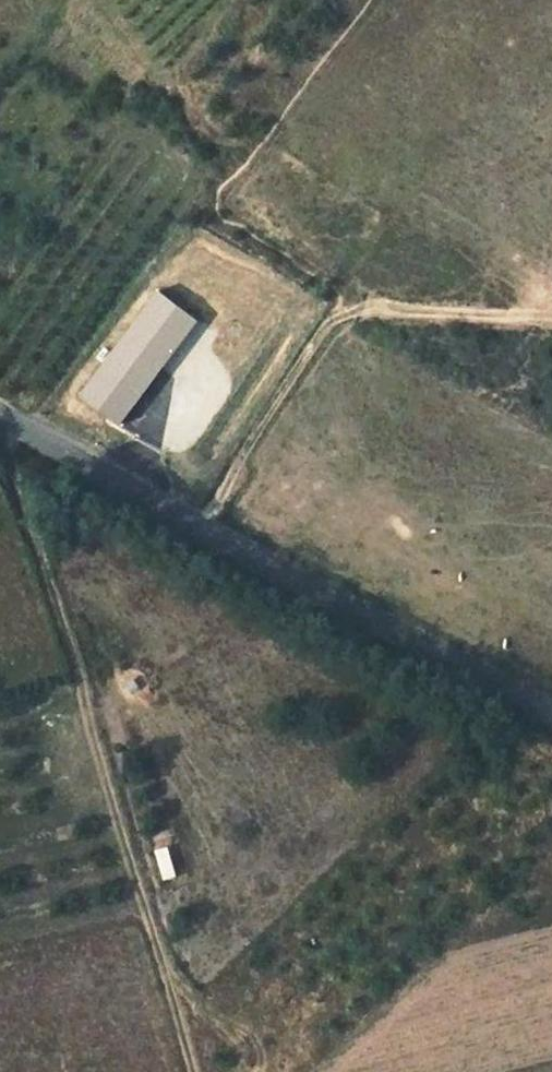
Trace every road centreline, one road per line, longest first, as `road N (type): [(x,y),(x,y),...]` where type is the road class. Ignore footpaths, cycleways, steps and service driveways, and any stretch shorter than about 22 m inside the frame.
road 1 (track): [(192,1071),(0,421)]
road 2 (tertiary): [(0,418),(551,715)]
road 3 (track): [(198,528),(245,436),(340,311),(541,318)]

